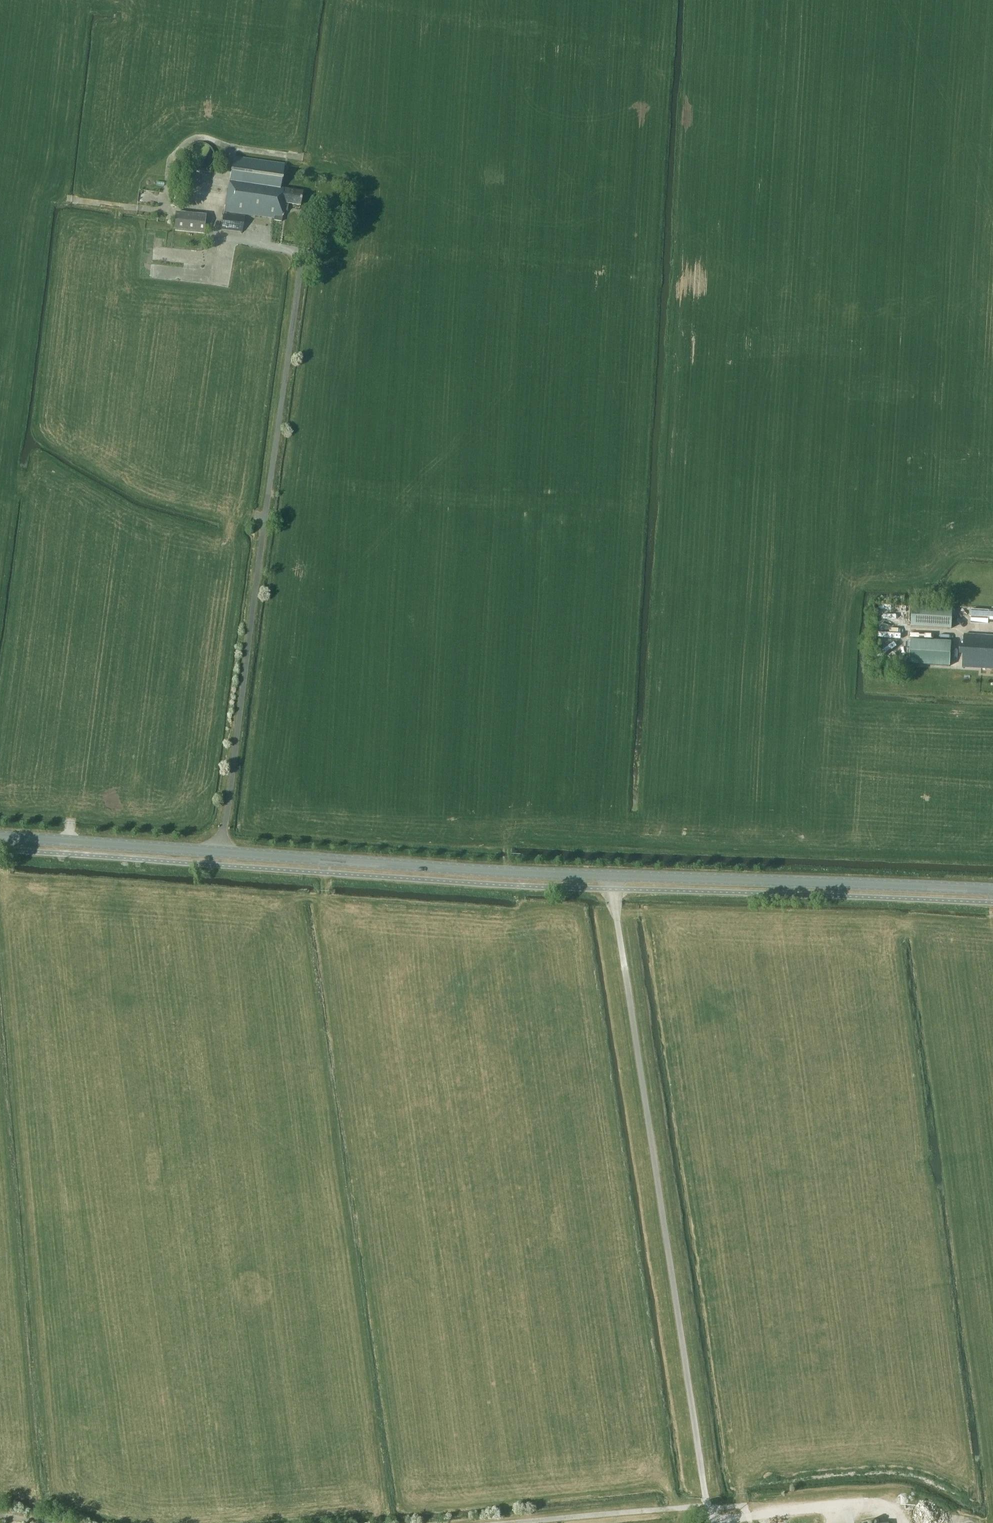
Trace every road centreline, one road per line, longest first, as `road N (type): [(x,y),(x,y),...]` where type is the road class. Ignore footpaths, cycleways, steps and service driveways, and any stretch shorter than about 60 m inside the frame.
road 1 (secondary): [(992,889),(473,870),(0,837)]

